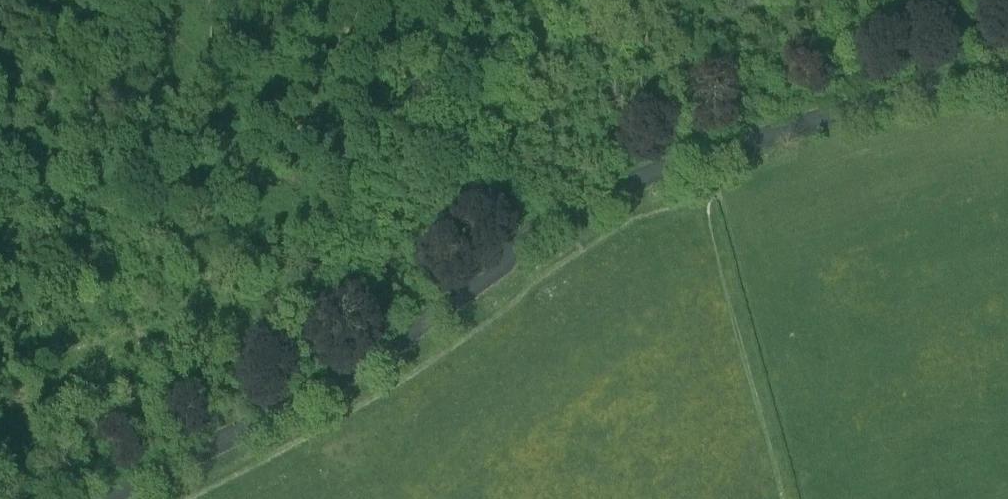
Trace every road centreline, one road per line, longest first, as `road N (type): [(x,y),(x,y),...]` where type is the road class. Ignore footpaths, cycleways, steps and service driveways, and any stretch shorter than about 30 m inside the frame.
road 1 (unclassified): [(1007,26),(894,48),(631,134),(544,180),(294,348),(0,494)]

